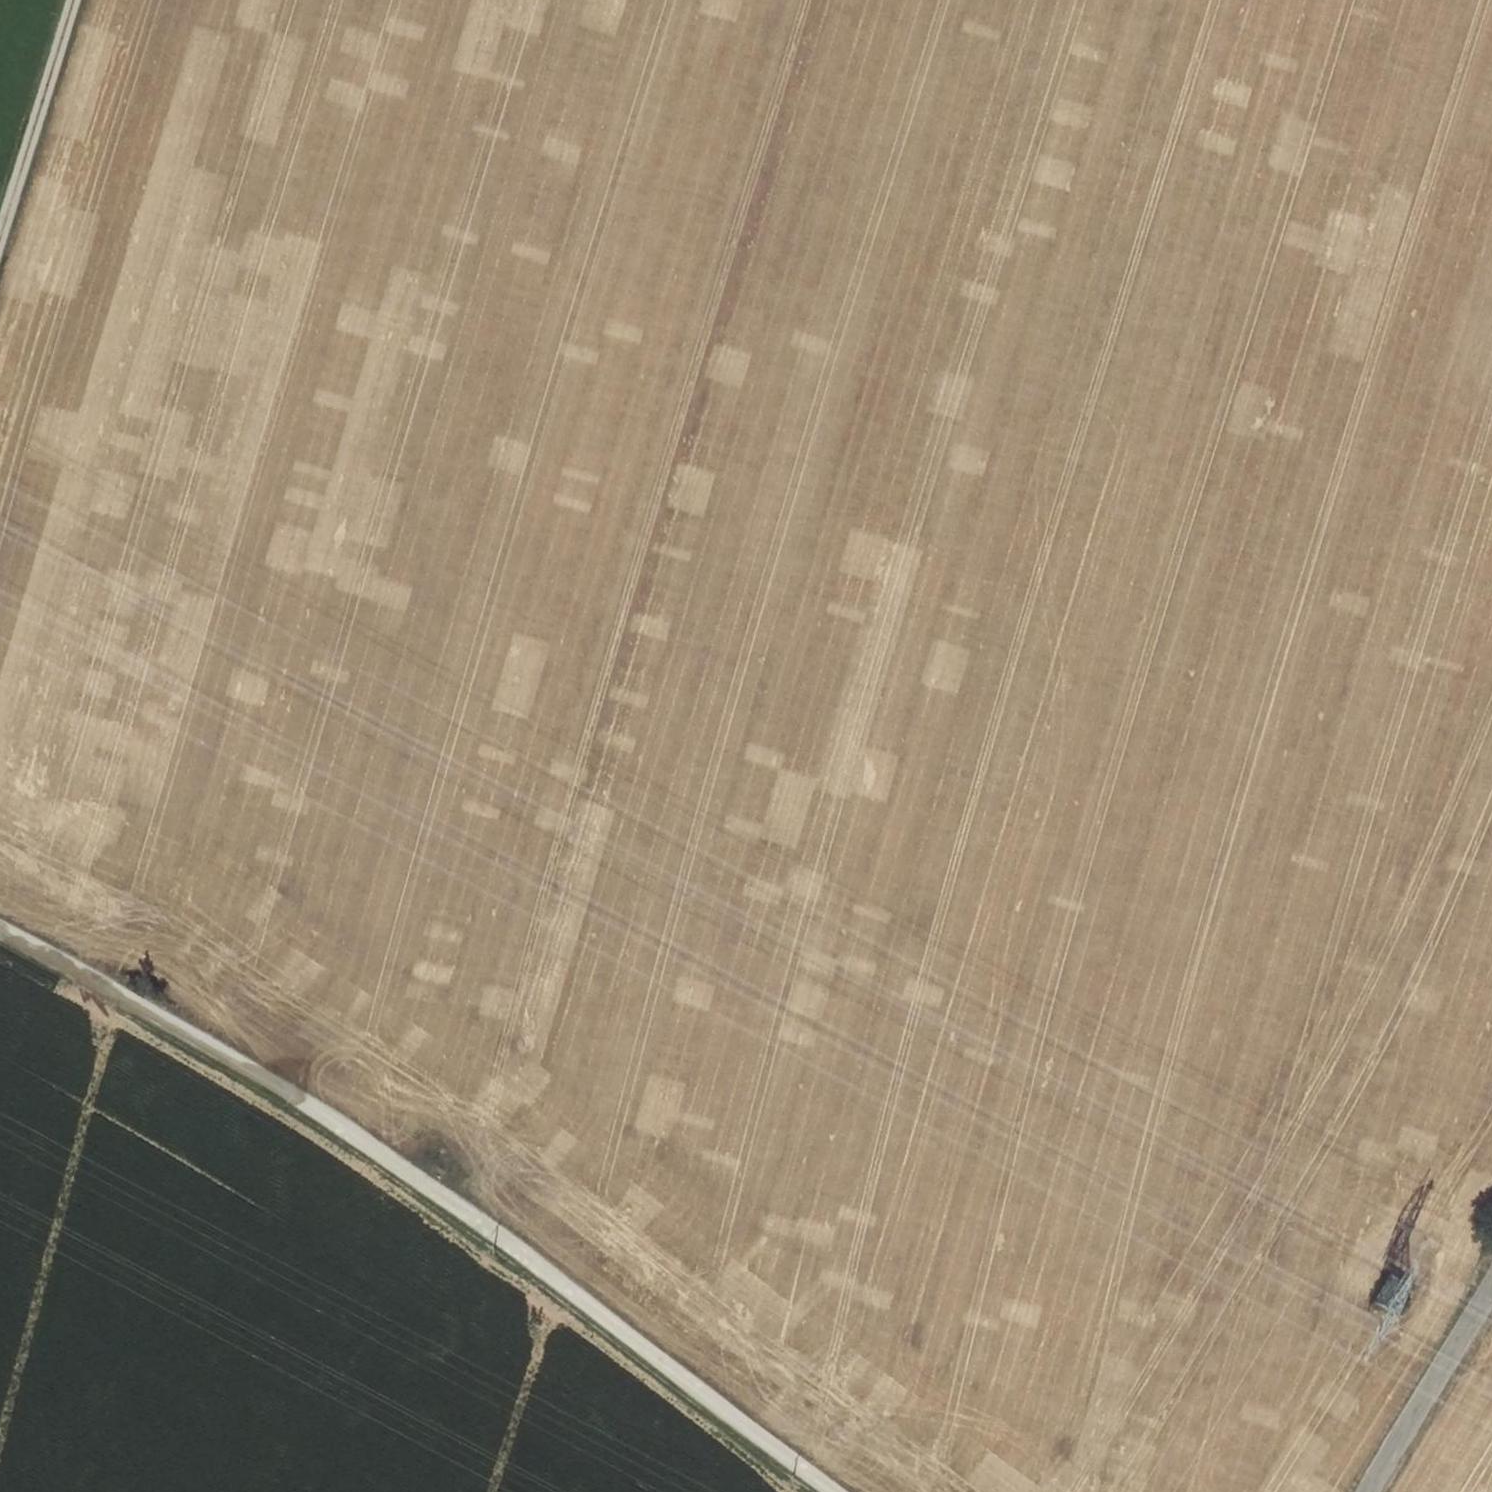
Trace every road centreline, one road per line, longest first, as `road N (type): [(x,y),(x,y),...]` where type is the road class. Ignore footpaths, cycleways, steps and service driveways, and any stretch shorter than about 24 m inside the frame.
road 1 (track): [(67,0),(0,225)]
road 2 (unclassified): [(1491,1295),(1372,1491)]

